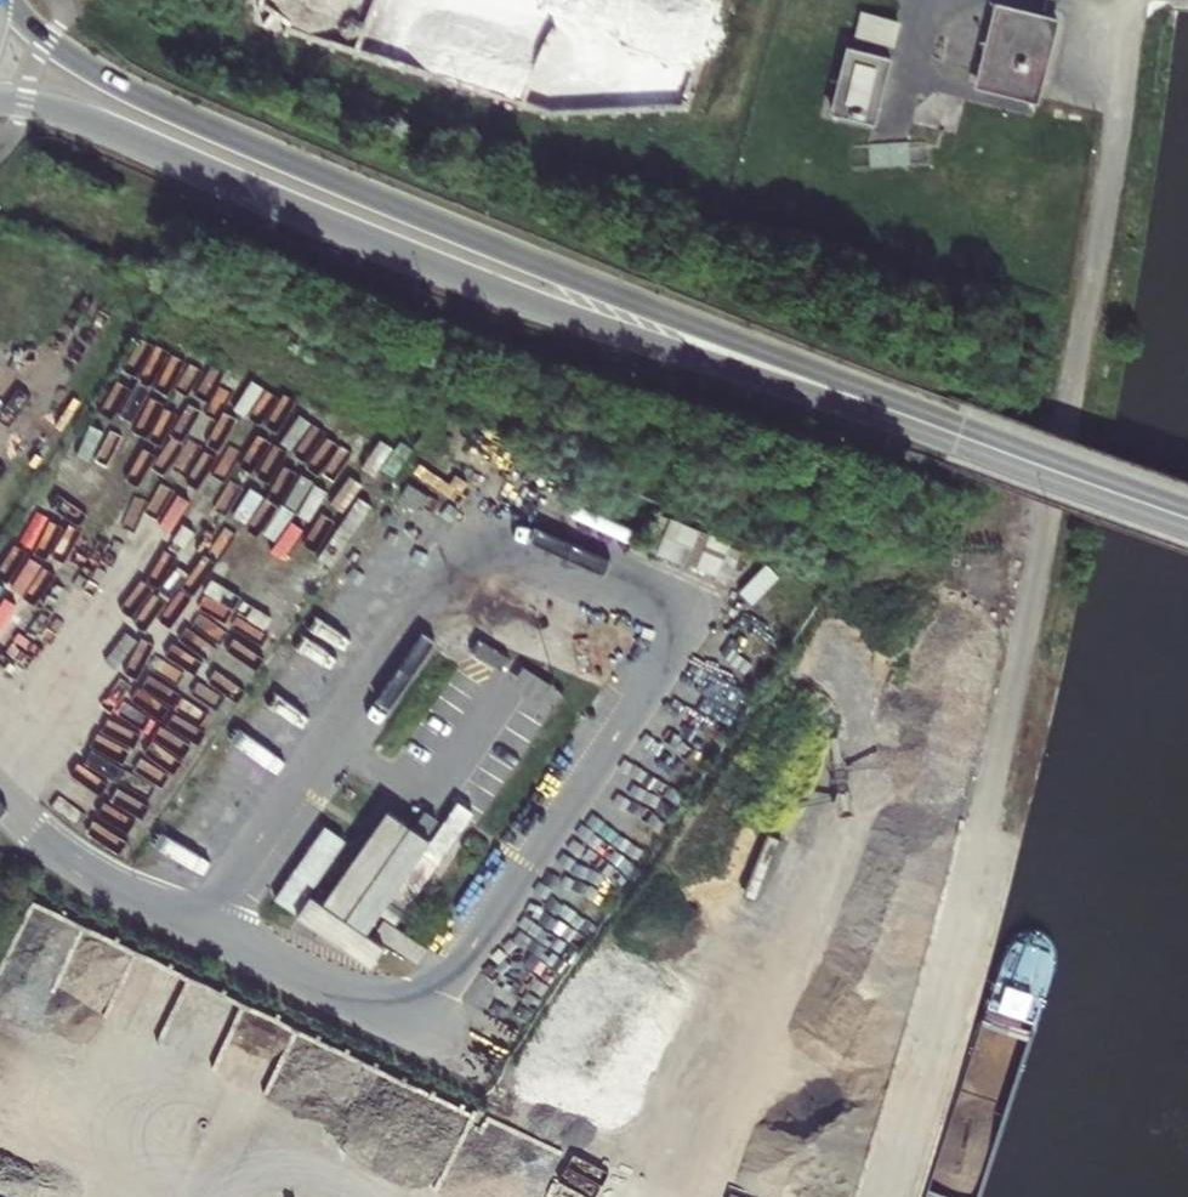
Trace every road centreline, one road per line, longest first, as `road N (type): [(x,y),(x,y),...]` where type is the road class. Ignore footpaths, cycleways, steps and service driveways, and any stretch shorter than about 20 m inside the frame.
road 1 (unclassified): [(873,1196),(924,1039),(1039,571),(1133,0)]
road 2 (secondary): [(963,435),(227,136),(75,61),(6,0)]
road 3 (secondary): [(0,99),(90,120),(523,302),(963,435)]
road 4 (unclassified): [(197,926),(411,1022),(682,625),(473,534)]
road 5 (unclassified): [(473,534),(197,926)]
road 6 (secondary): [(963,435),(1187,513)]
road 7 (unclassified): [(197,926),(61,856),(0,800)]

